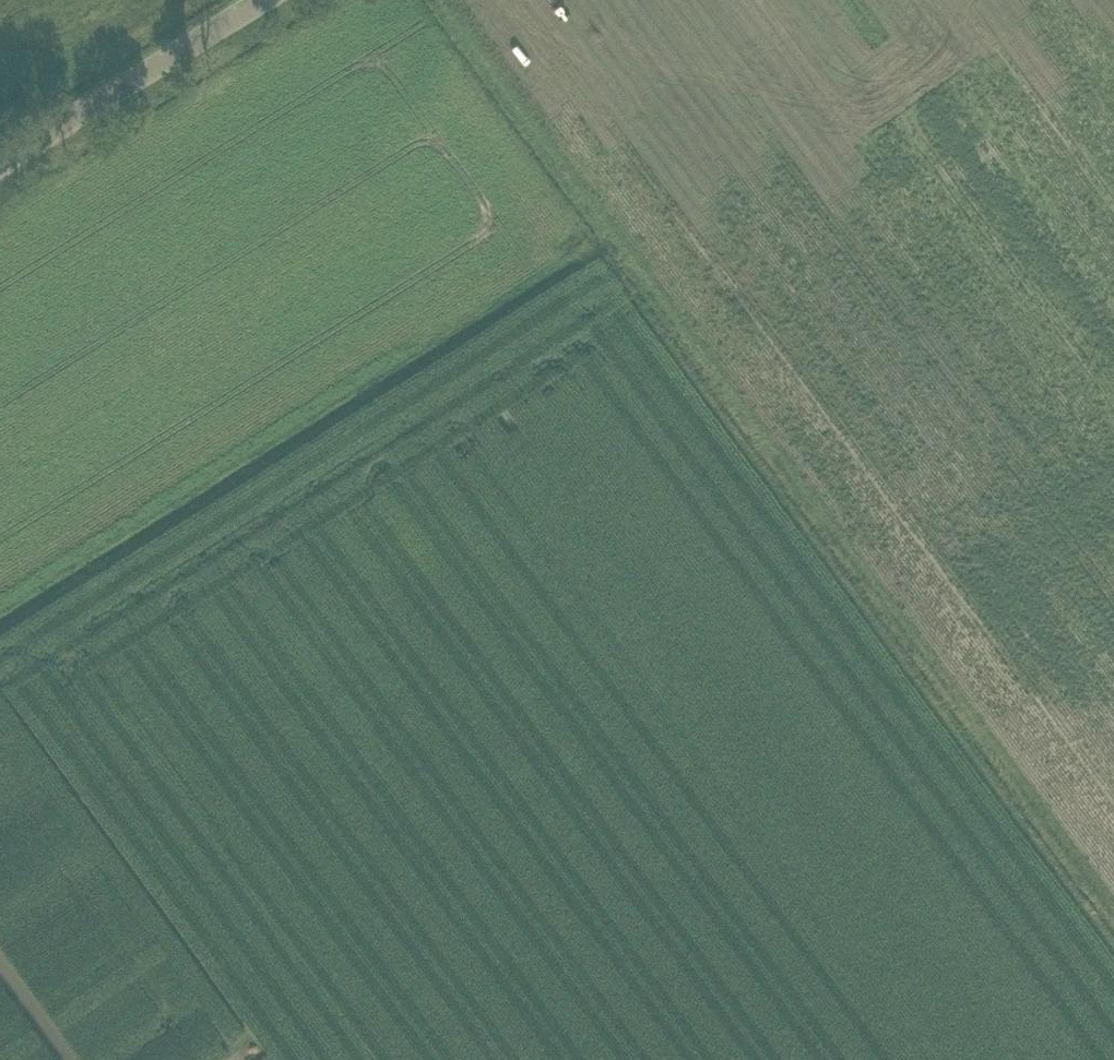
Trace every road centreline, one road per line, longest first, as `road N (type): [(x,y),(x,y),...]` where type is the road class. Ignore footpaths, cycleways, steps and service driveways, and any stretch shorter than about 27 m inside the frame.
road 1 (unclassified): [(0,165),(265,0)]

